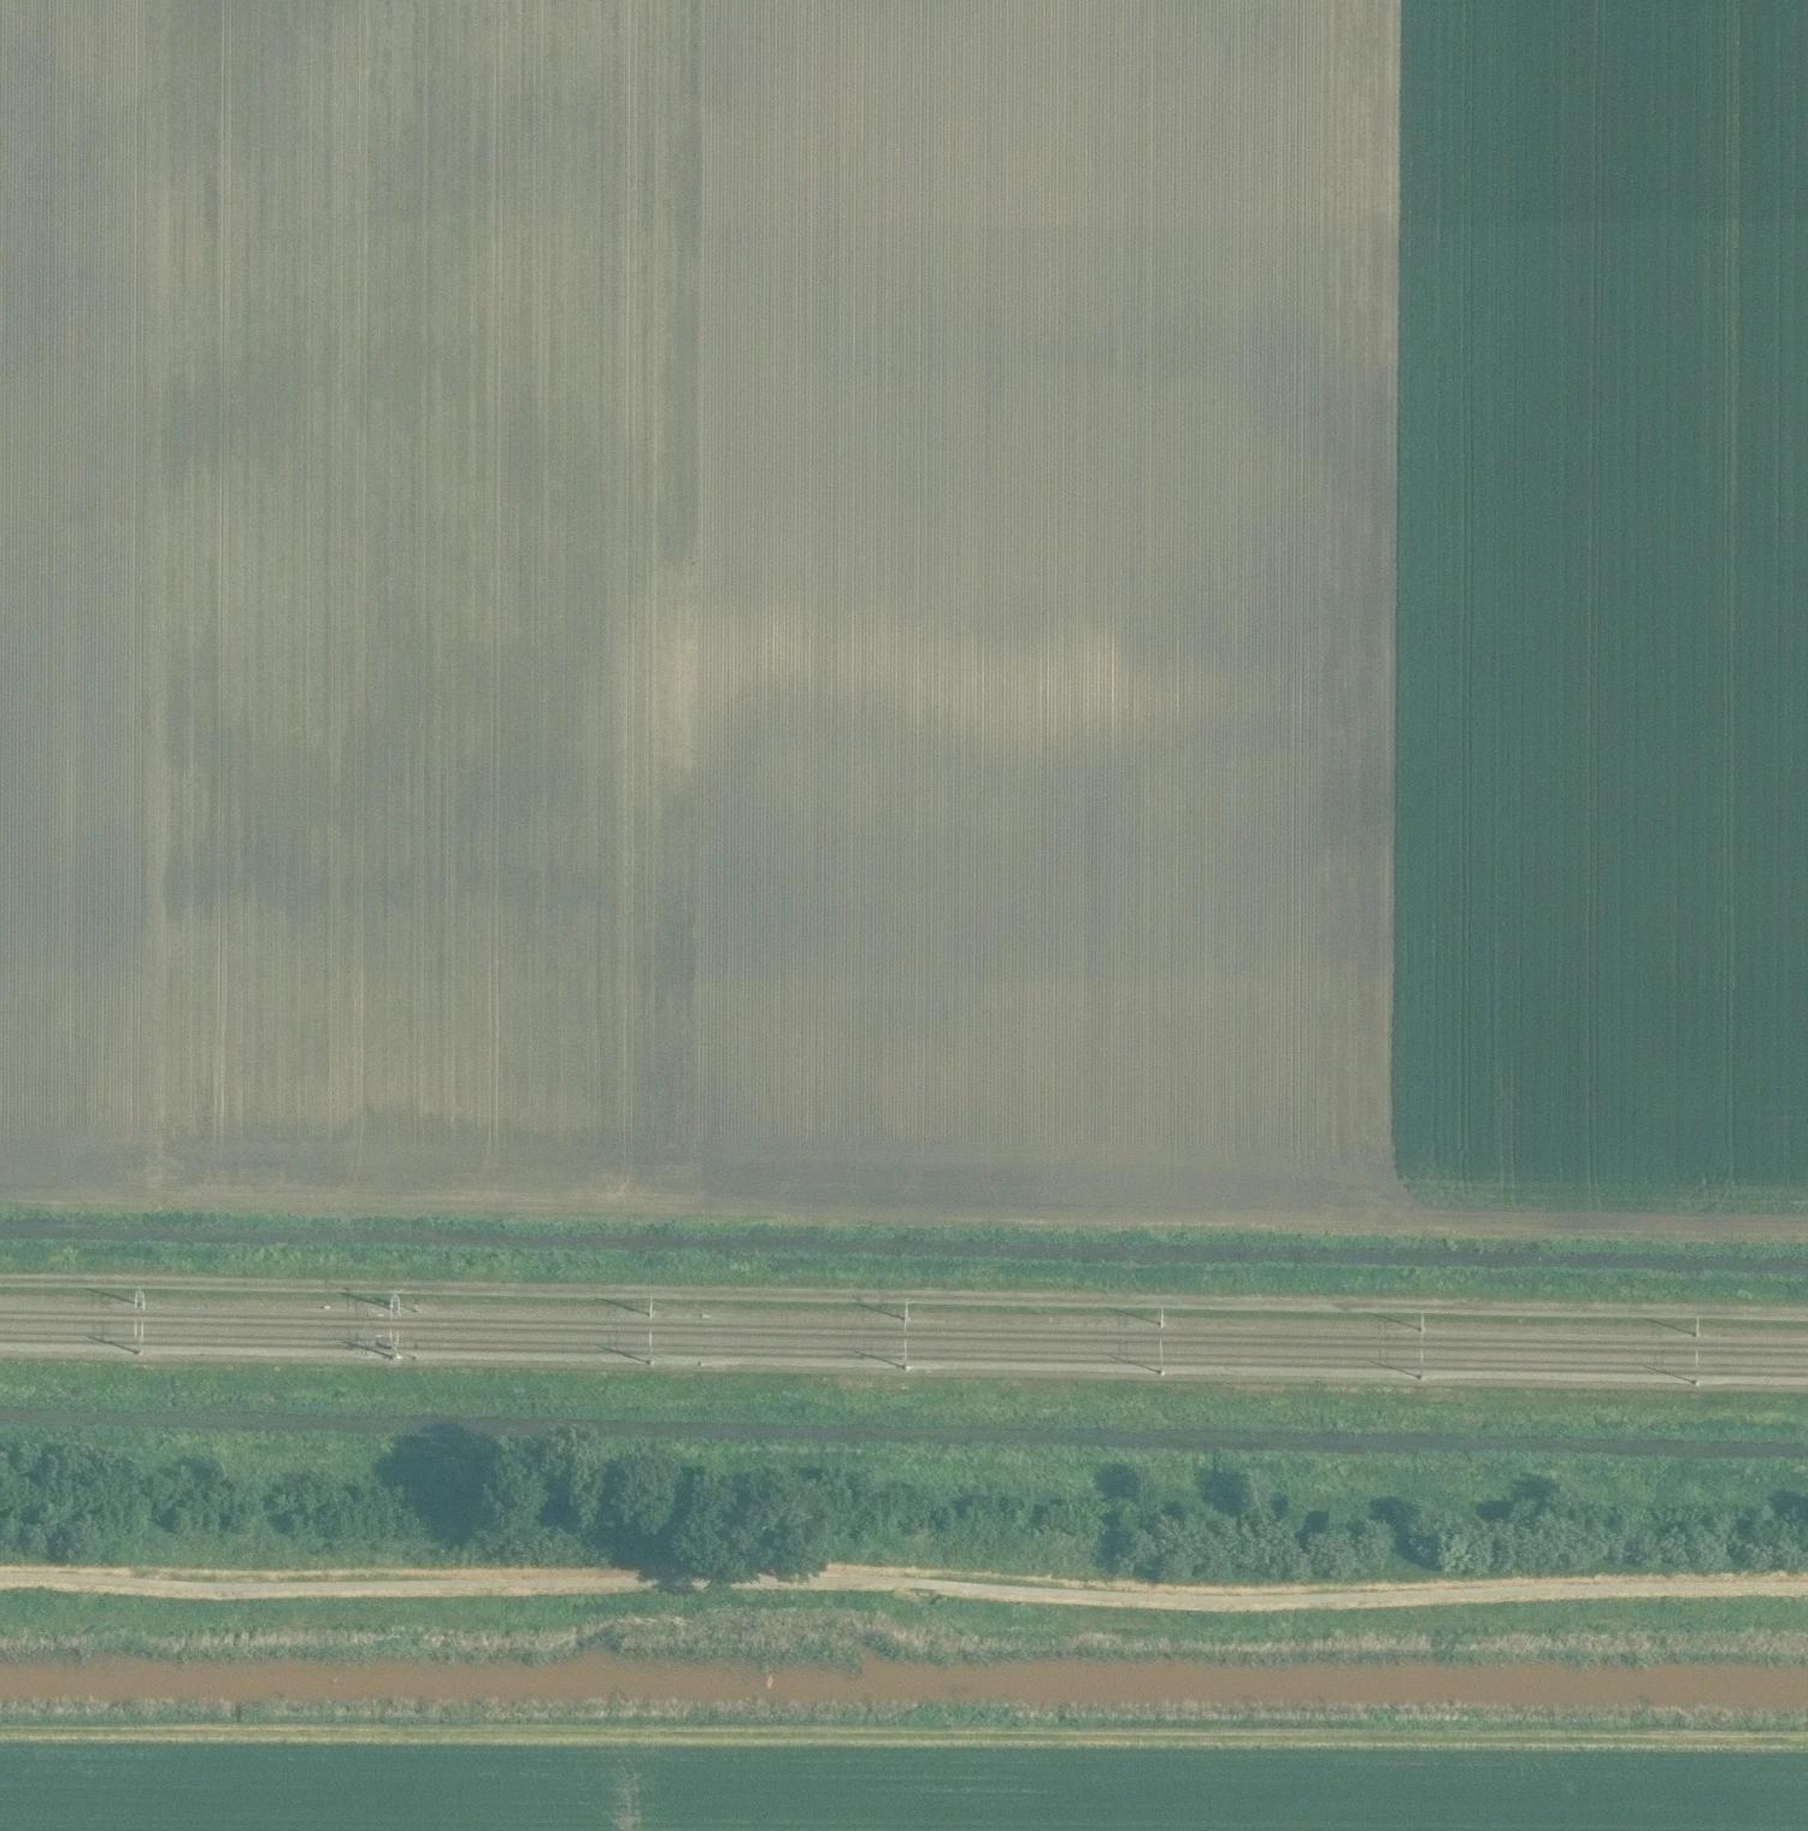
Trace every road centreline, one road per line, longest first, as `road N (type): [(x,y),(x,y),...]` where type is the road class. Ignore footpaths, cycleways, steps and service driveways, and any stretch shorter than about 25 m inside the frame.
road 1 (track): [(1807,1314),(0,1278)]
road 2 (track): [(1807,1400),(0,1369)]

